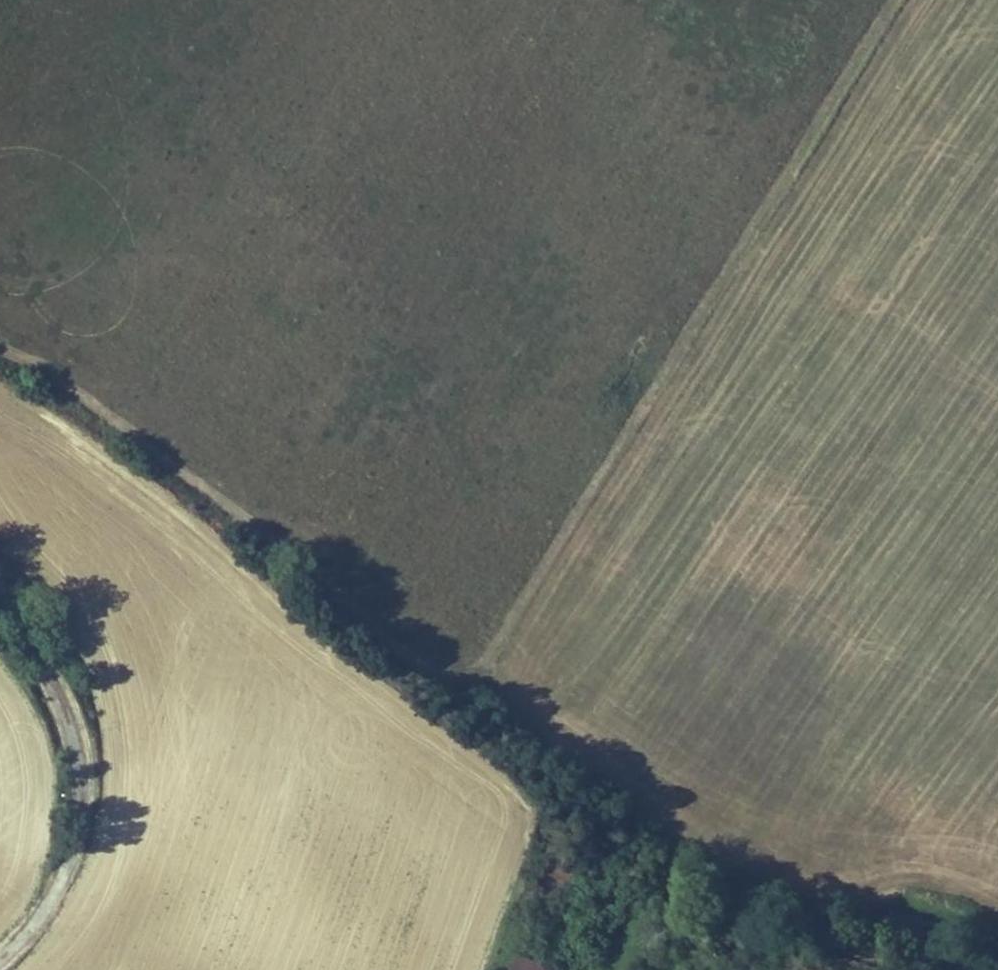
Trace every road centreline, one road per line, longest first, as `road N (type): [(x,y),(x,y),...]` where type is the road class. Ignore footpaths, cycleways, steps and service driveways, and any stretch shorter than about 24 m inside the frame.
road 1 (track): [(0,961),(57,889),(74,843),(79,777),(49,678),(0,599)]

